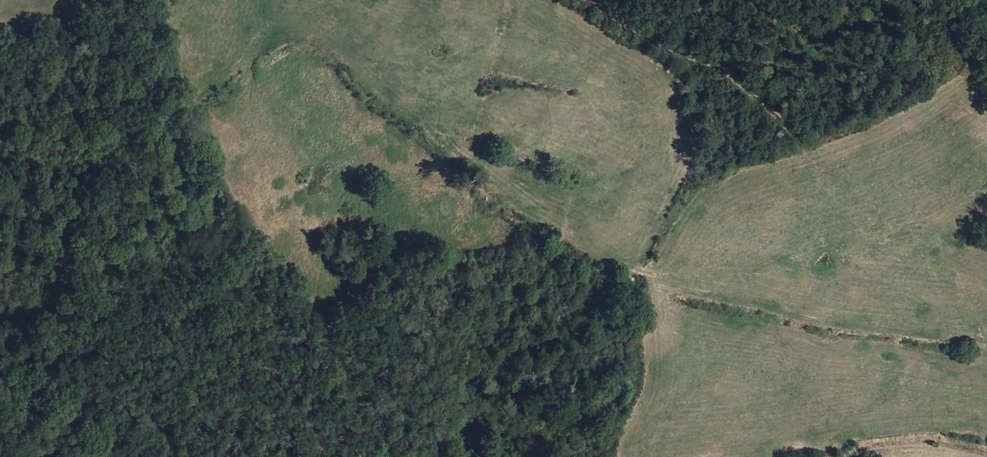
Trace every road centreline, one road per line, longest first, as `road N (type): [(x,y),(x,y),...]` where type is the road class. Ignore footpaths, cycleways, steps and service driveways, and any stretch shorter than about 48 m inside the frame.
road 1 (track): [(807,160),(783,123),(721,68),(585,0)]

